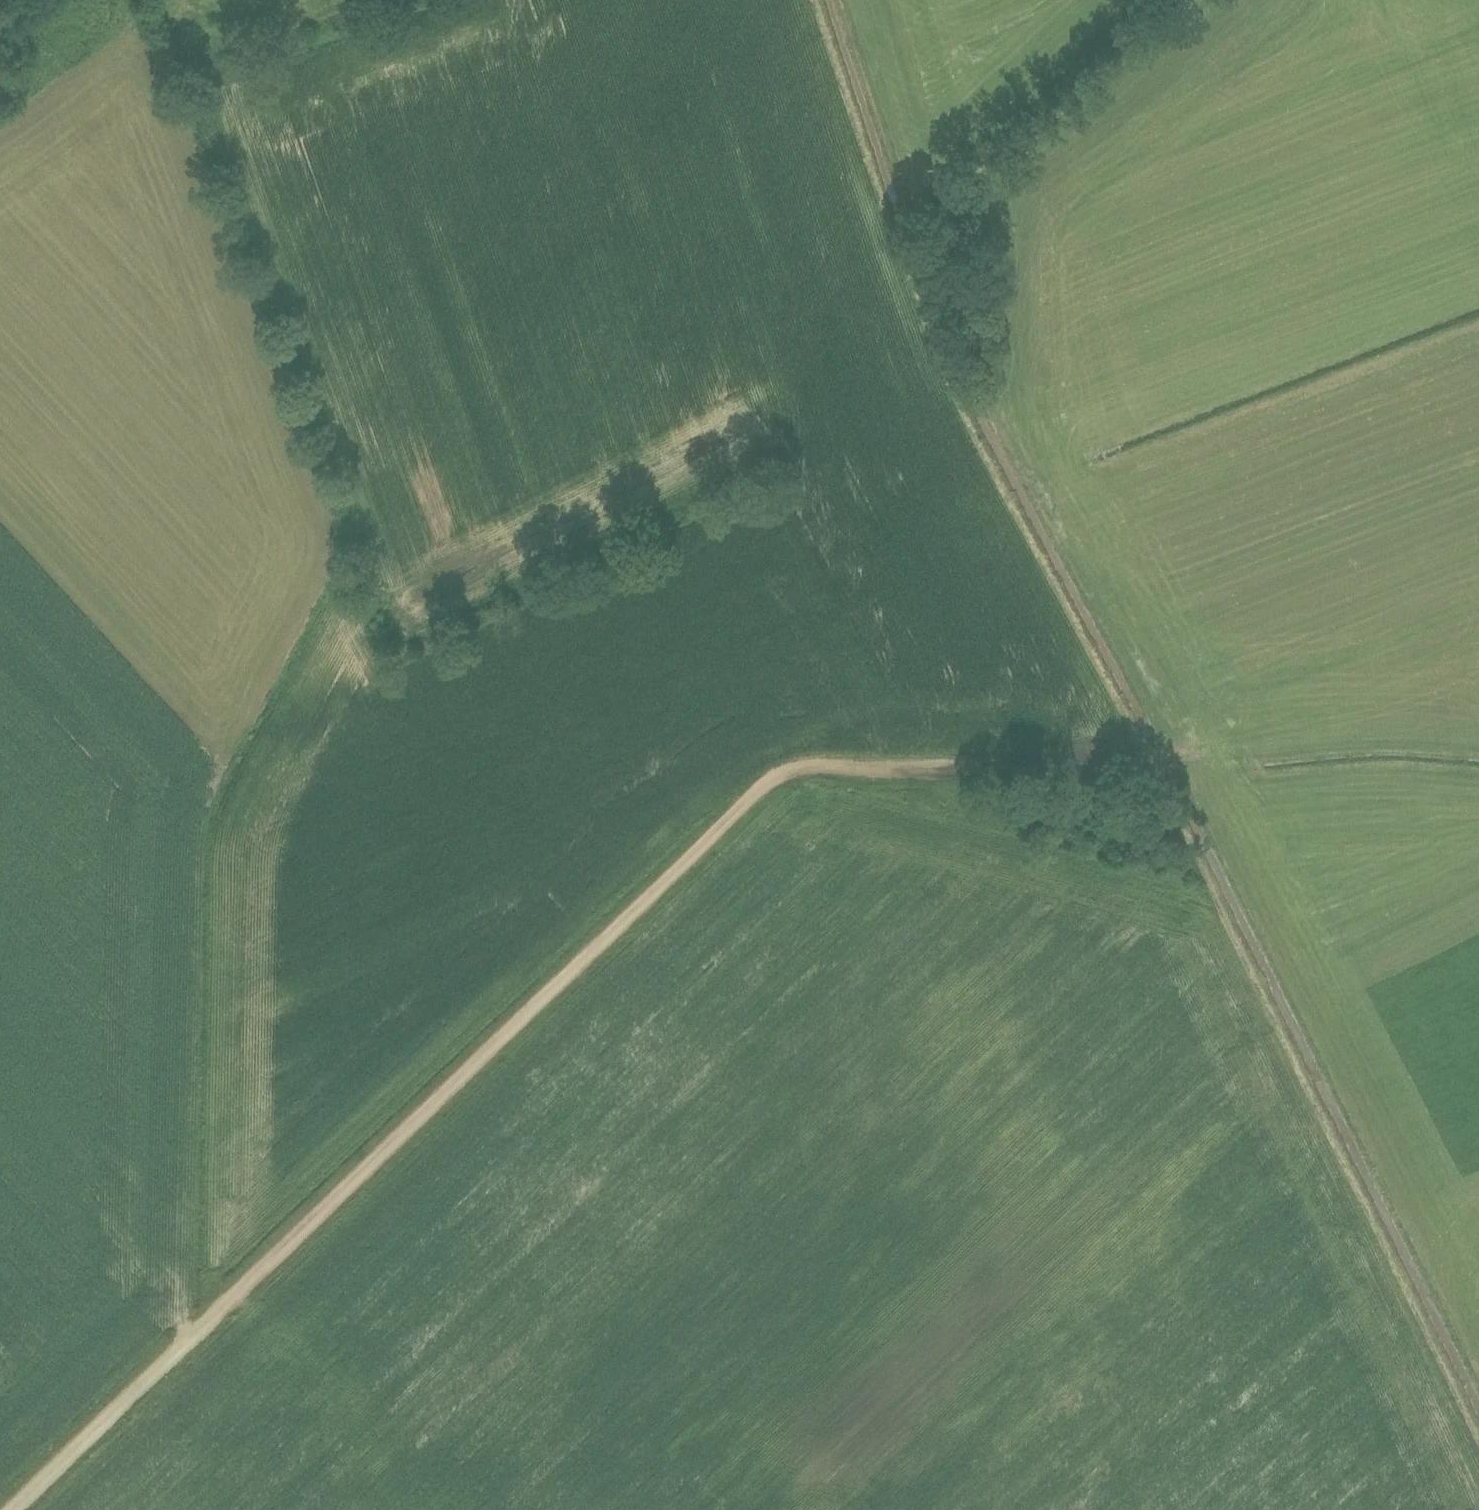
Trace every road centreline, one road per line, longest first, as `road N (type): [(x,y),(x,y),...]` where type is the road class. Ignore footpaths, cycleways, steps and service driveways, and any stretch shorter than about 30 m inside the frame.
road 1 (track): [(13,1509),(777,776),(815,764),(967,770),(1167,758)]

